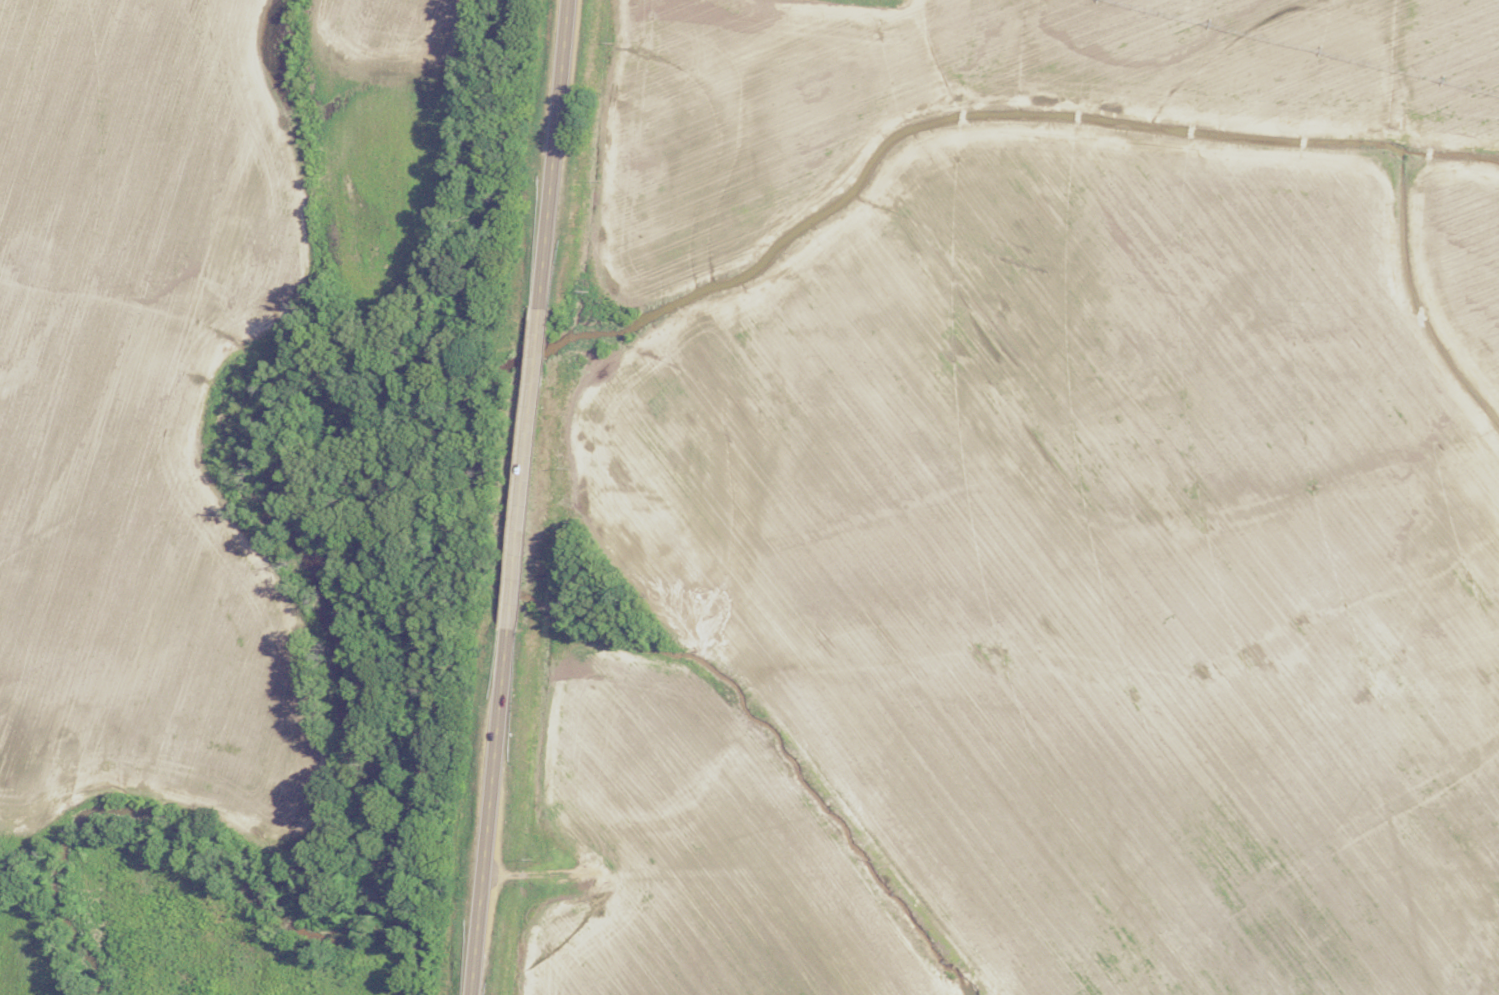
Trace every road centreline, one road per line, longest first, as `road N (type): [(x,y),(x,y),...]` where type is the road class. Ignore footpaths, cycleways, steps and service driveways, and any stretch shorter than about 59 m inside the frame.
road 1 (trunk): [(472,994),(505,629)]
road 2 (trunk): [(505,629),(537,312)]
road 3 (trunk): [(537,312),(567,0)]

